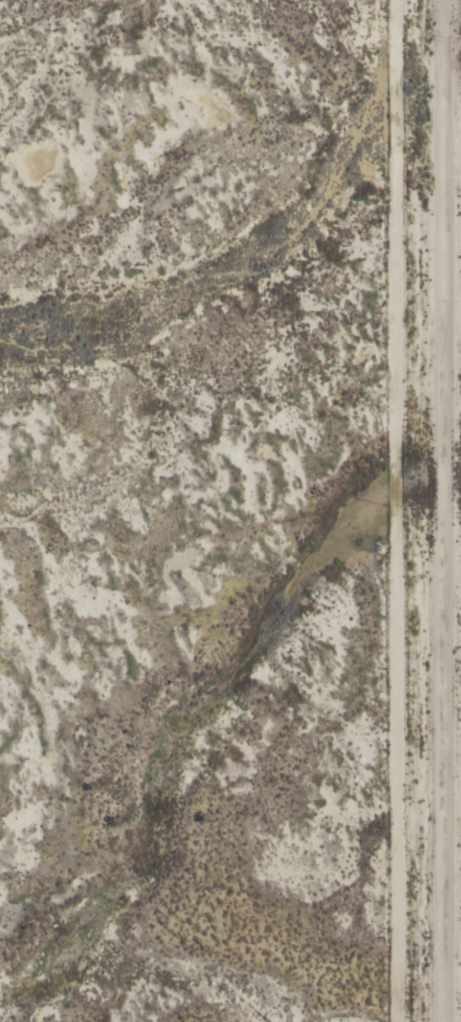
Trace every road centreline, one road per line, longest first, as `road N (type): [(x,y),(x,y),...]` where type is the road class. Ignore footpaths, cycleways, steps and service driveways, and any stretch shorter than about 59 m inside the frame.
road 1 (residential): [(387,1021),(384,0)]
road 2 (residential): [(447,1021),(446,0)]

